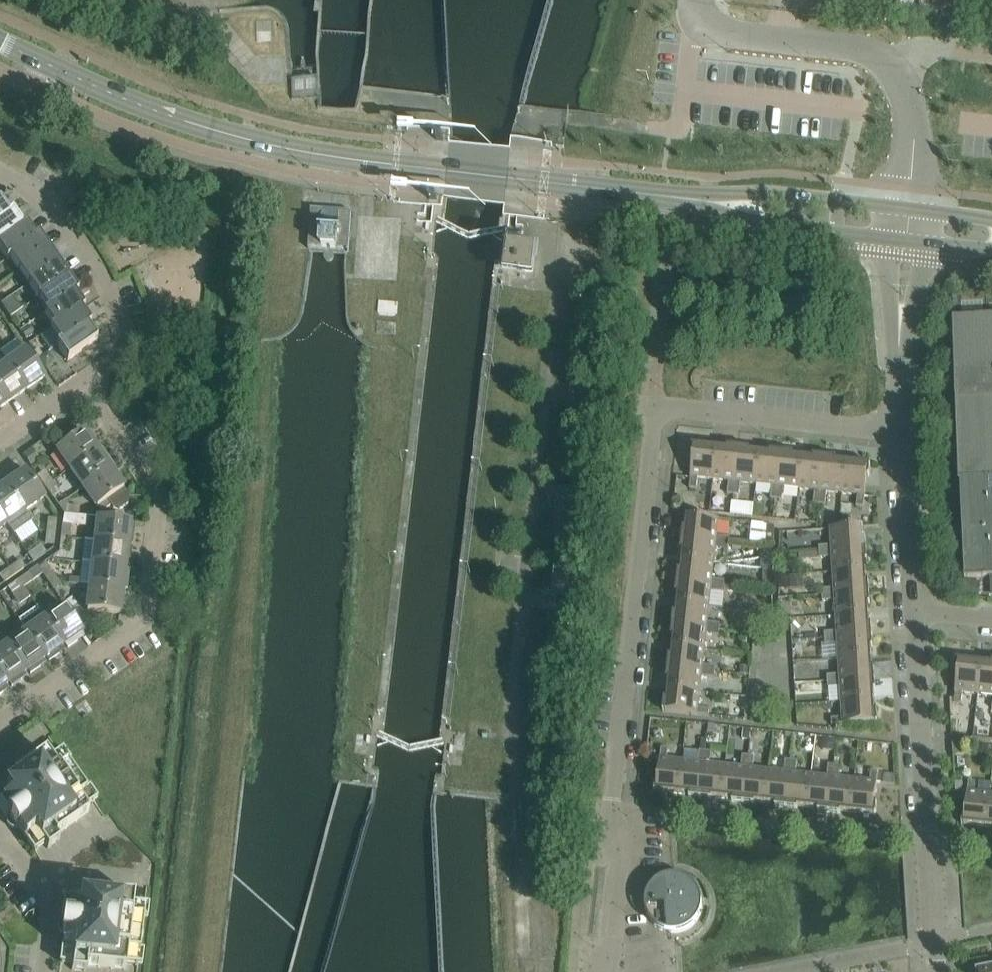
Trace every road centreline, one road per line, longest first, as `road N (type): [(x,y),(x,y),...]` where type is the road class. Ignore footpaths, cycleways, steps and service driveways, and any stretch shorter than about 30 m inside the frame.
road 1 (residential): [(592,971),(614,944),(623,853),(608,834),(656,407),(902,430)]
road 2 (tertiary): [(508,177),(248,137),(153,108),(0,41)]
road 3 (residential): [(0,721),(137,626),(148,604),(160,494),(82,380)]
road 4 (residential): [(938,971),(915,611)]
road 5 (residential): [(82,380),(122,346),(105,278),(38,194),(0,170)]
road 6 (tertiary): [(908,223),(673,198)]
road 7 (residential): [(892,67),(858,49),(720,31),(701,20),(701,0)]
road 8 (residential): [(902,430),(898,363),(908,223)]
road 9 (residential): [(915,611),(902,430)]
road 10 (tertiary): [(508,177),(673,198)]
road 11 (residential): [(908,223),(913,103),(892,67)]
road 12 (residential): [(44,971),(54,892),(7,834)]

